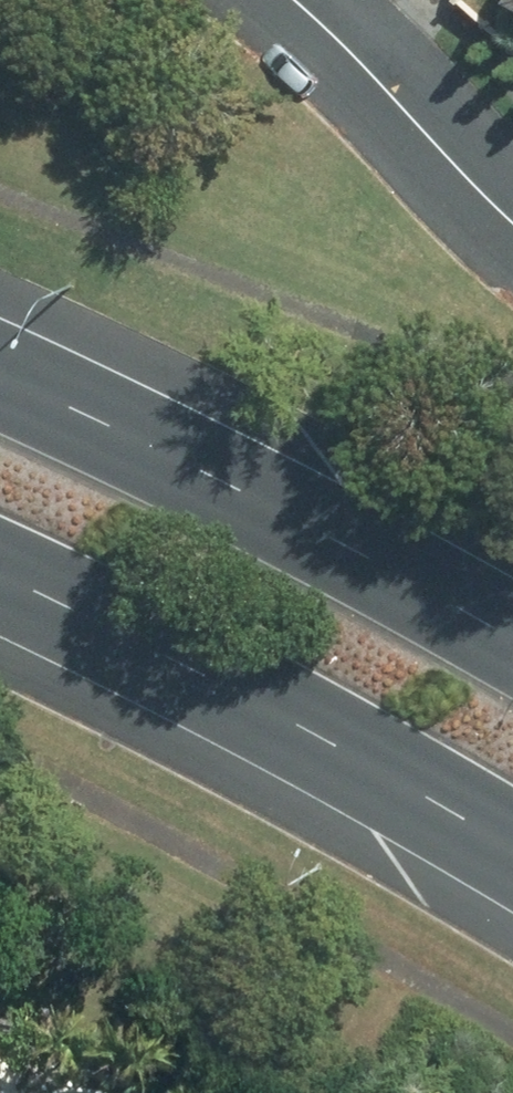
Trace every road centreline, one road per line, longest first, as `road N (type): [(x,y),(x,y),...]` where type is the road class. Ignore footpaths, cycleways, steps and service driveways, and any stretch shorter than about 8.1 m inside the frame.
road 1 (primary): [(512,848),(189,666),(0,577)]
road 2 (primary): [(0,376),(367,560),(512,647)]
road 3 (residential): [(512,217),(292,0)]

